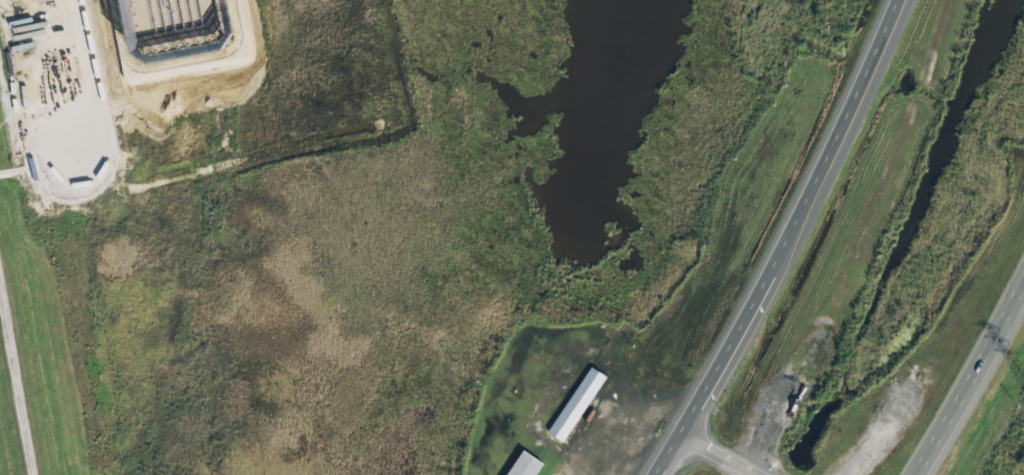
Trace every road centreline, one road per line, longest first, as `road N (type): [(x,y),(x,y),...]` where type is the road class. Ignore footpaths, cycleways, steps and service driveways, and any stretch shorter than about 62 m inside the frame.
road 1 (trunk): [(902,0),(768,300),(679,437)]
road 2 (trunk): [(924,474),(979,396),(1023,299)]
road 3 (residential): [(34,474),(0,276)]

